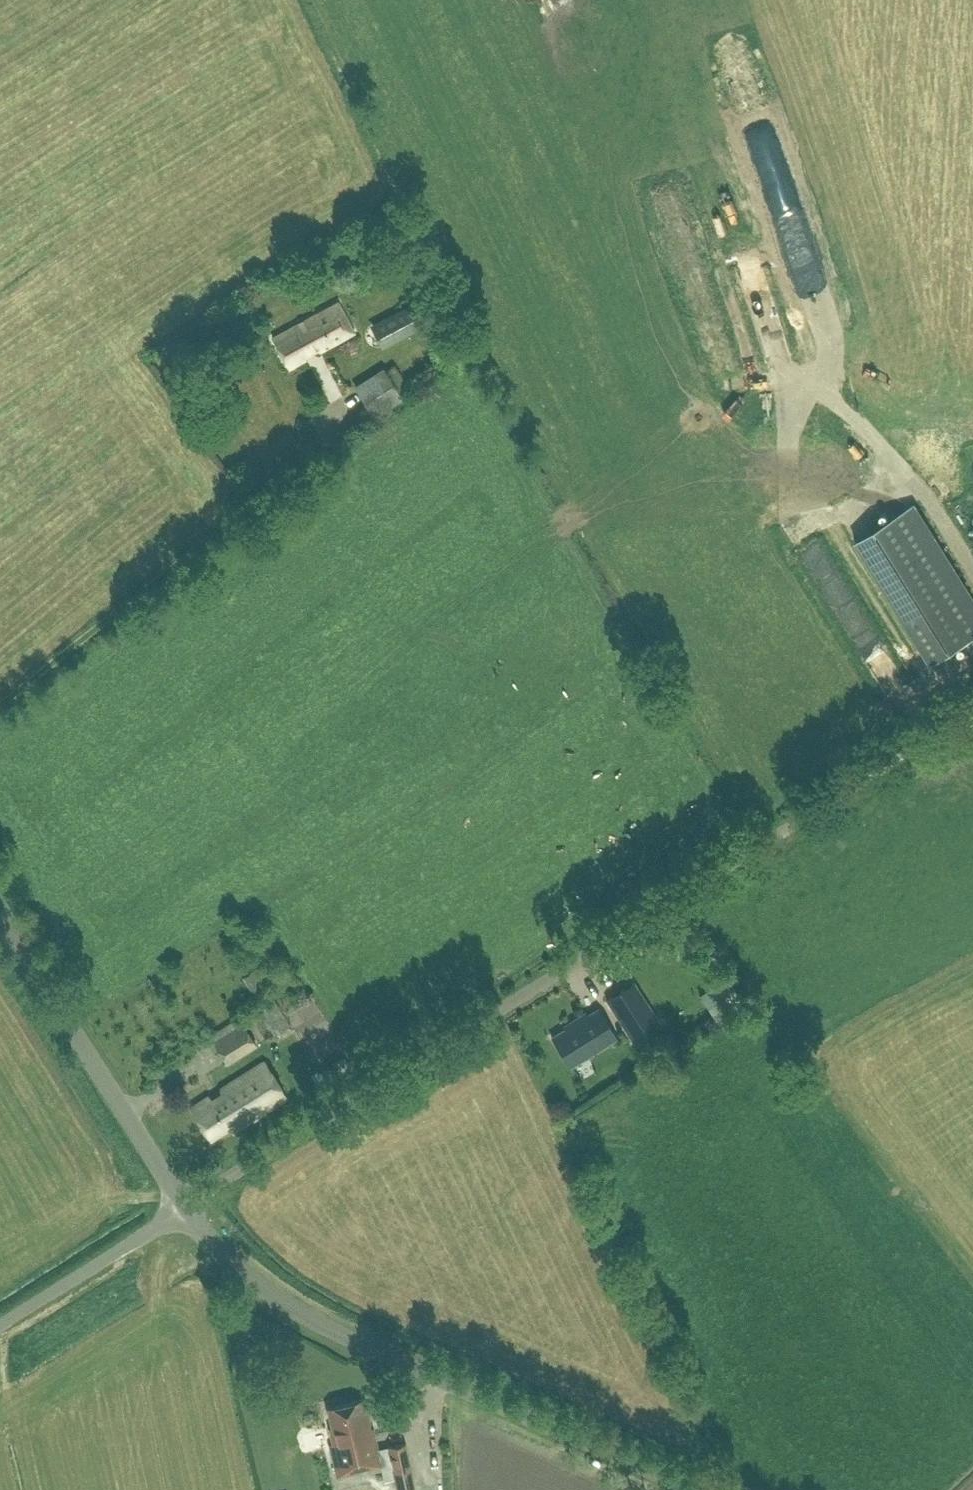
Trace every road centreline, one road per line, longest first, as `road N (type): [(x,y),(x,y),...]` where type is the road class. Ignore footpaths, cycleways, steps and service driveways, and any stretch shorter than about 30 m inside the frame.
road 1 (unclassified): [(184,1206),(972,707)]
road 2 (unclassified): [(700,1489),(289,1303),(212,1242),(184,1206)]
road 3 (unclassified): [(184,1206),(0,913)]
road 4 (unclassified): [(0,1322),(184,1206)]

